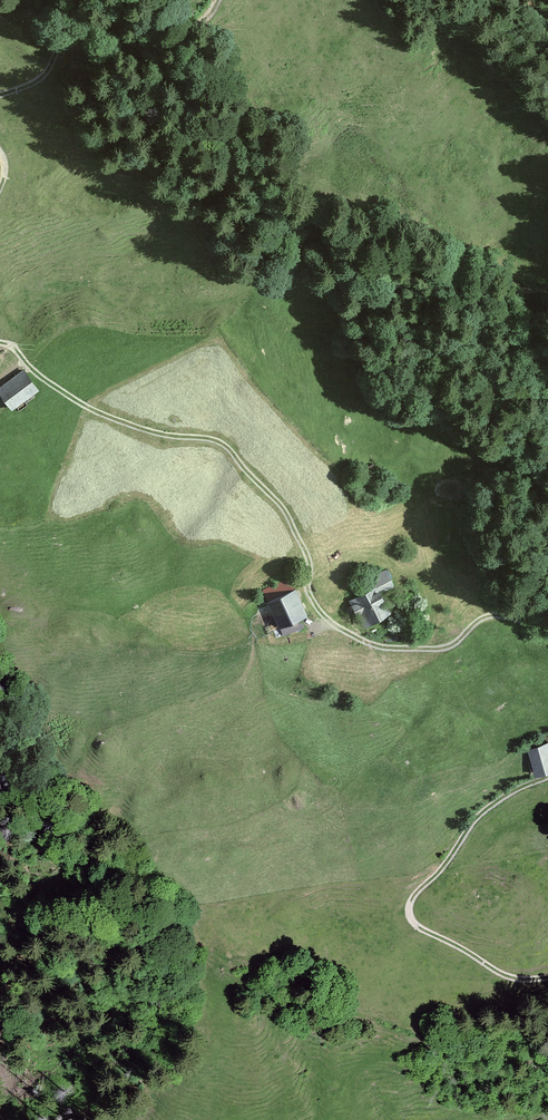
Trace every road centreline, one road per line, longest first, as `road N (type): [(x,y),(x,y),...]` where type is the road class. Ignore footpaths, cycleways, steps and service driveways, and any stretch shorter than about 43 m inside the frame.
road 1 (track): [(547,632),(497,617),(478,621),(442,651),(373,648),(322,620),(310,599),(305,552),(277,501),(221,442),(148,437),(59,394),(0,343)]
road 2 (track): [(547,978),(505,979),(418,928),(408,912),(478,815),(547,778)]
road 3 (track): [(0,97),(32,87),(75,44),(113,45),(156,63),(182,50),(216,0)]

